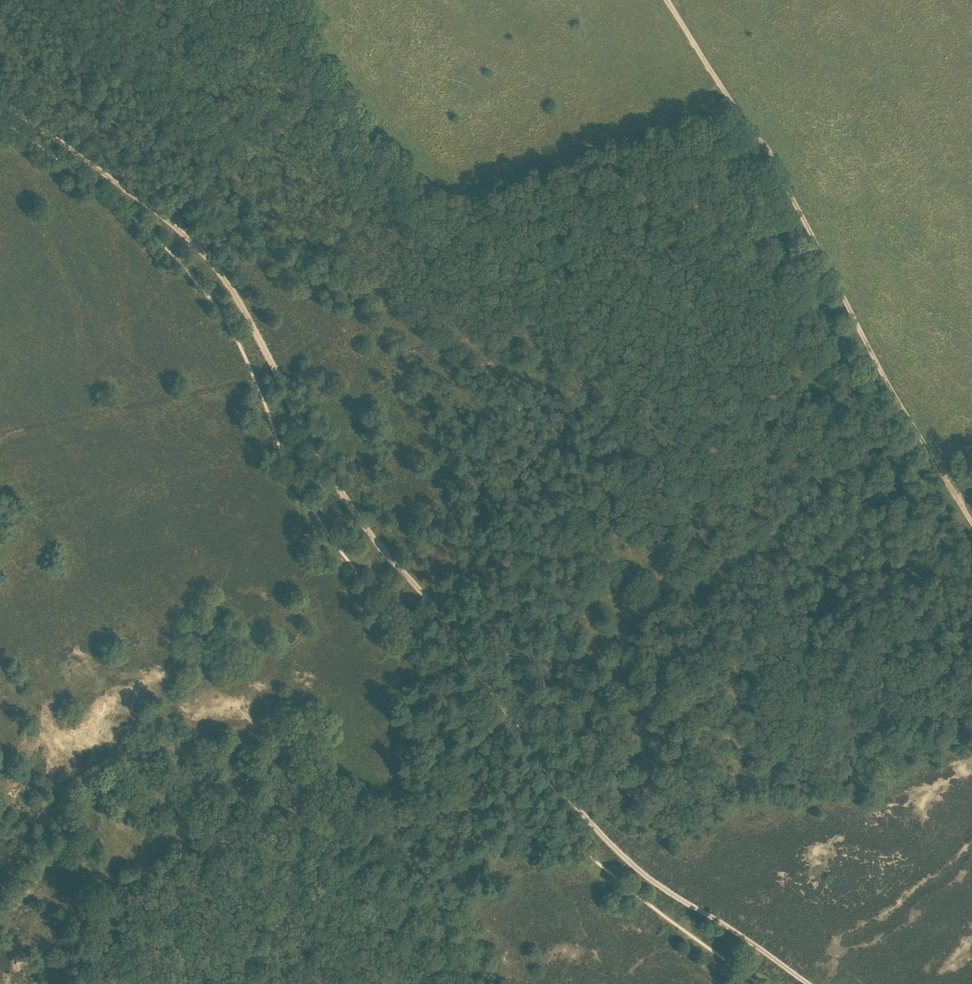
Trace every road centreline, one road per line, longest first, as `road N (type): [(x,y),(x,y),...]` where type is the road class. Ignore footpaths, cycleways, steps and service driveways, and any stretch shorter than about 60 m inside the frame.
road 1 (track): [(0,104),(171,223),(220,271),(294,411),(372,529),(624,858),(680,903),(813,983)]
road 2 (track): [(667,0),(946,481)]

